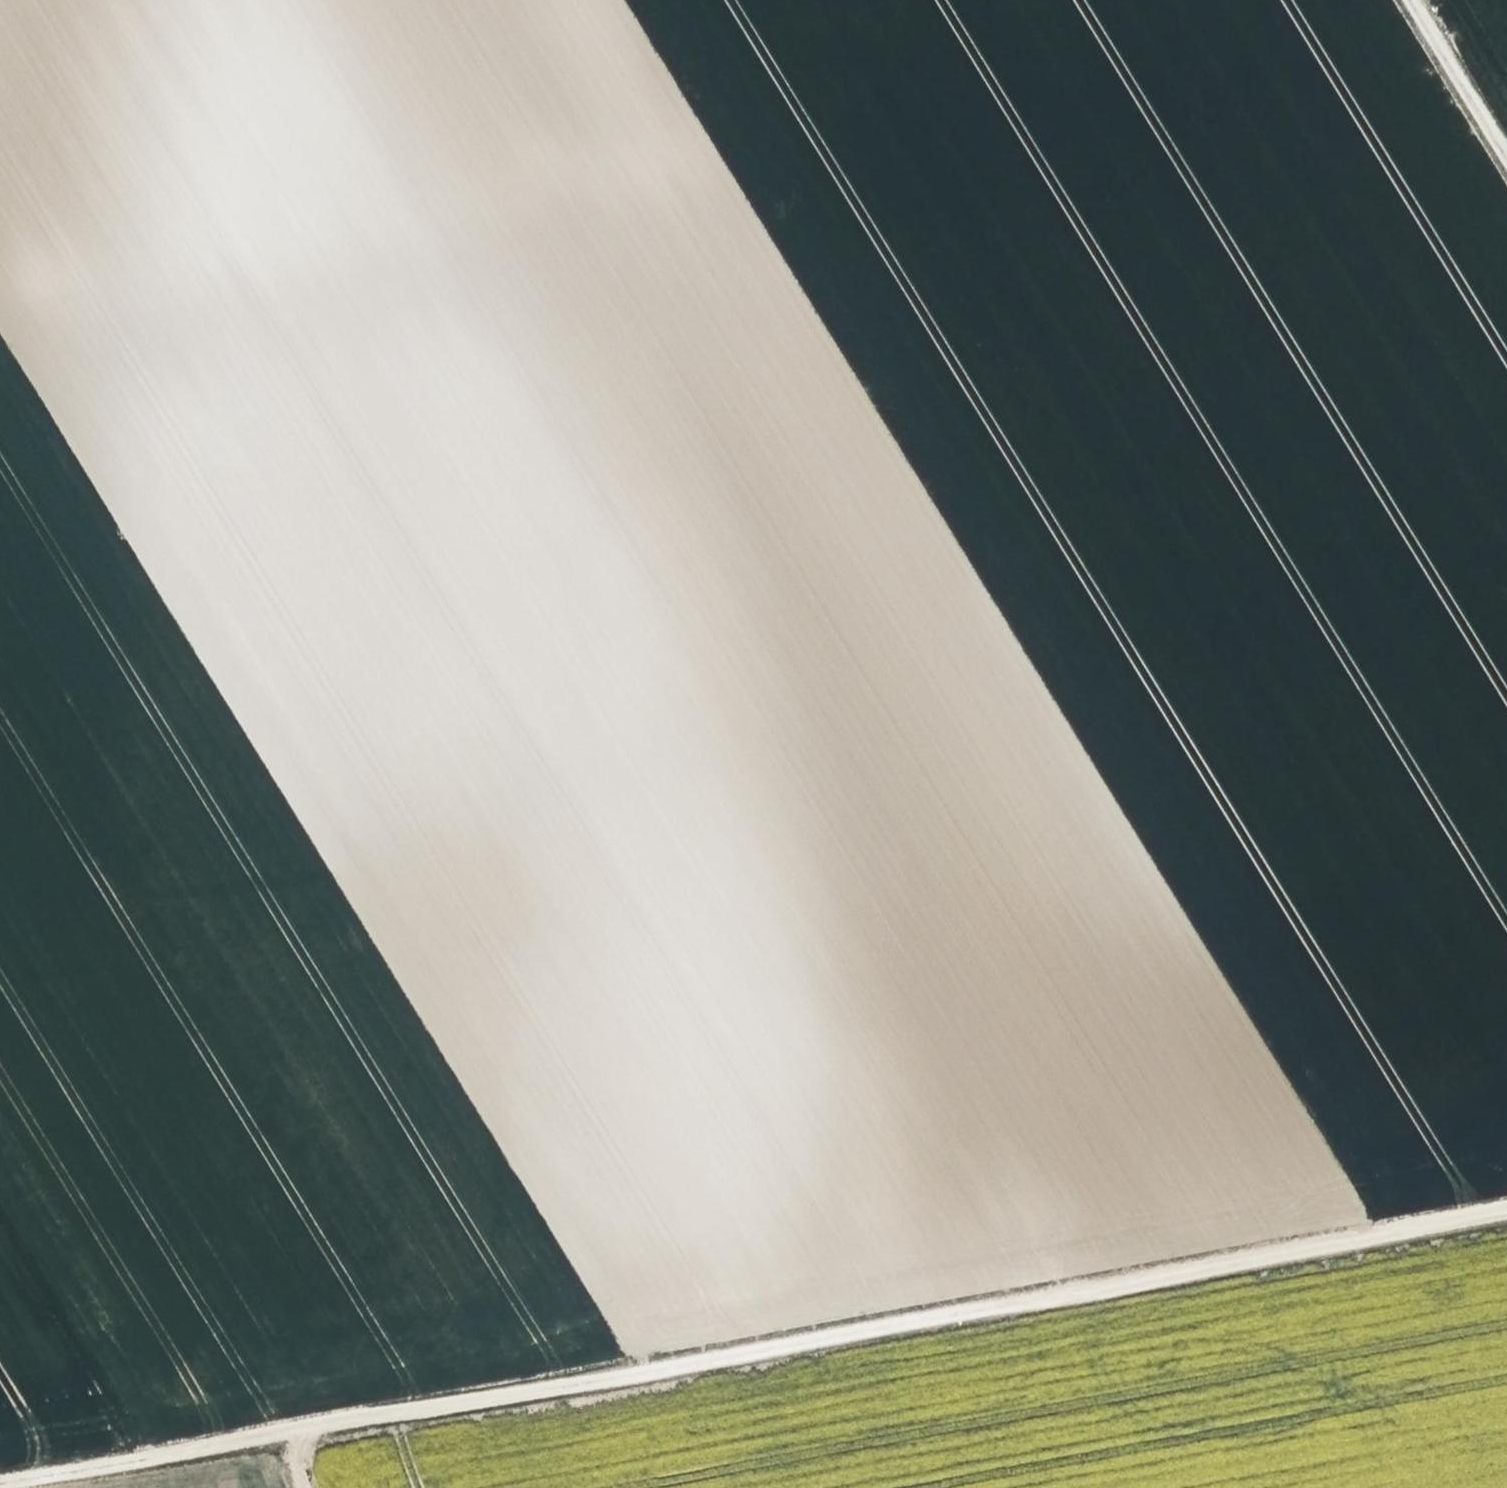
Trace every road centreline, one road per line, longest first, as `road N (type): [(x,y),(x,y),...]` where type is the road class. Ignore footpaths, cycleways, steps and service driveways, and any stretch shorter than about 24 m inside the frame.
road 1 (track): [(1506,1208),(287,1437),(0,1478)]
road 2 (track): [(1506,160),(1408,0)]

